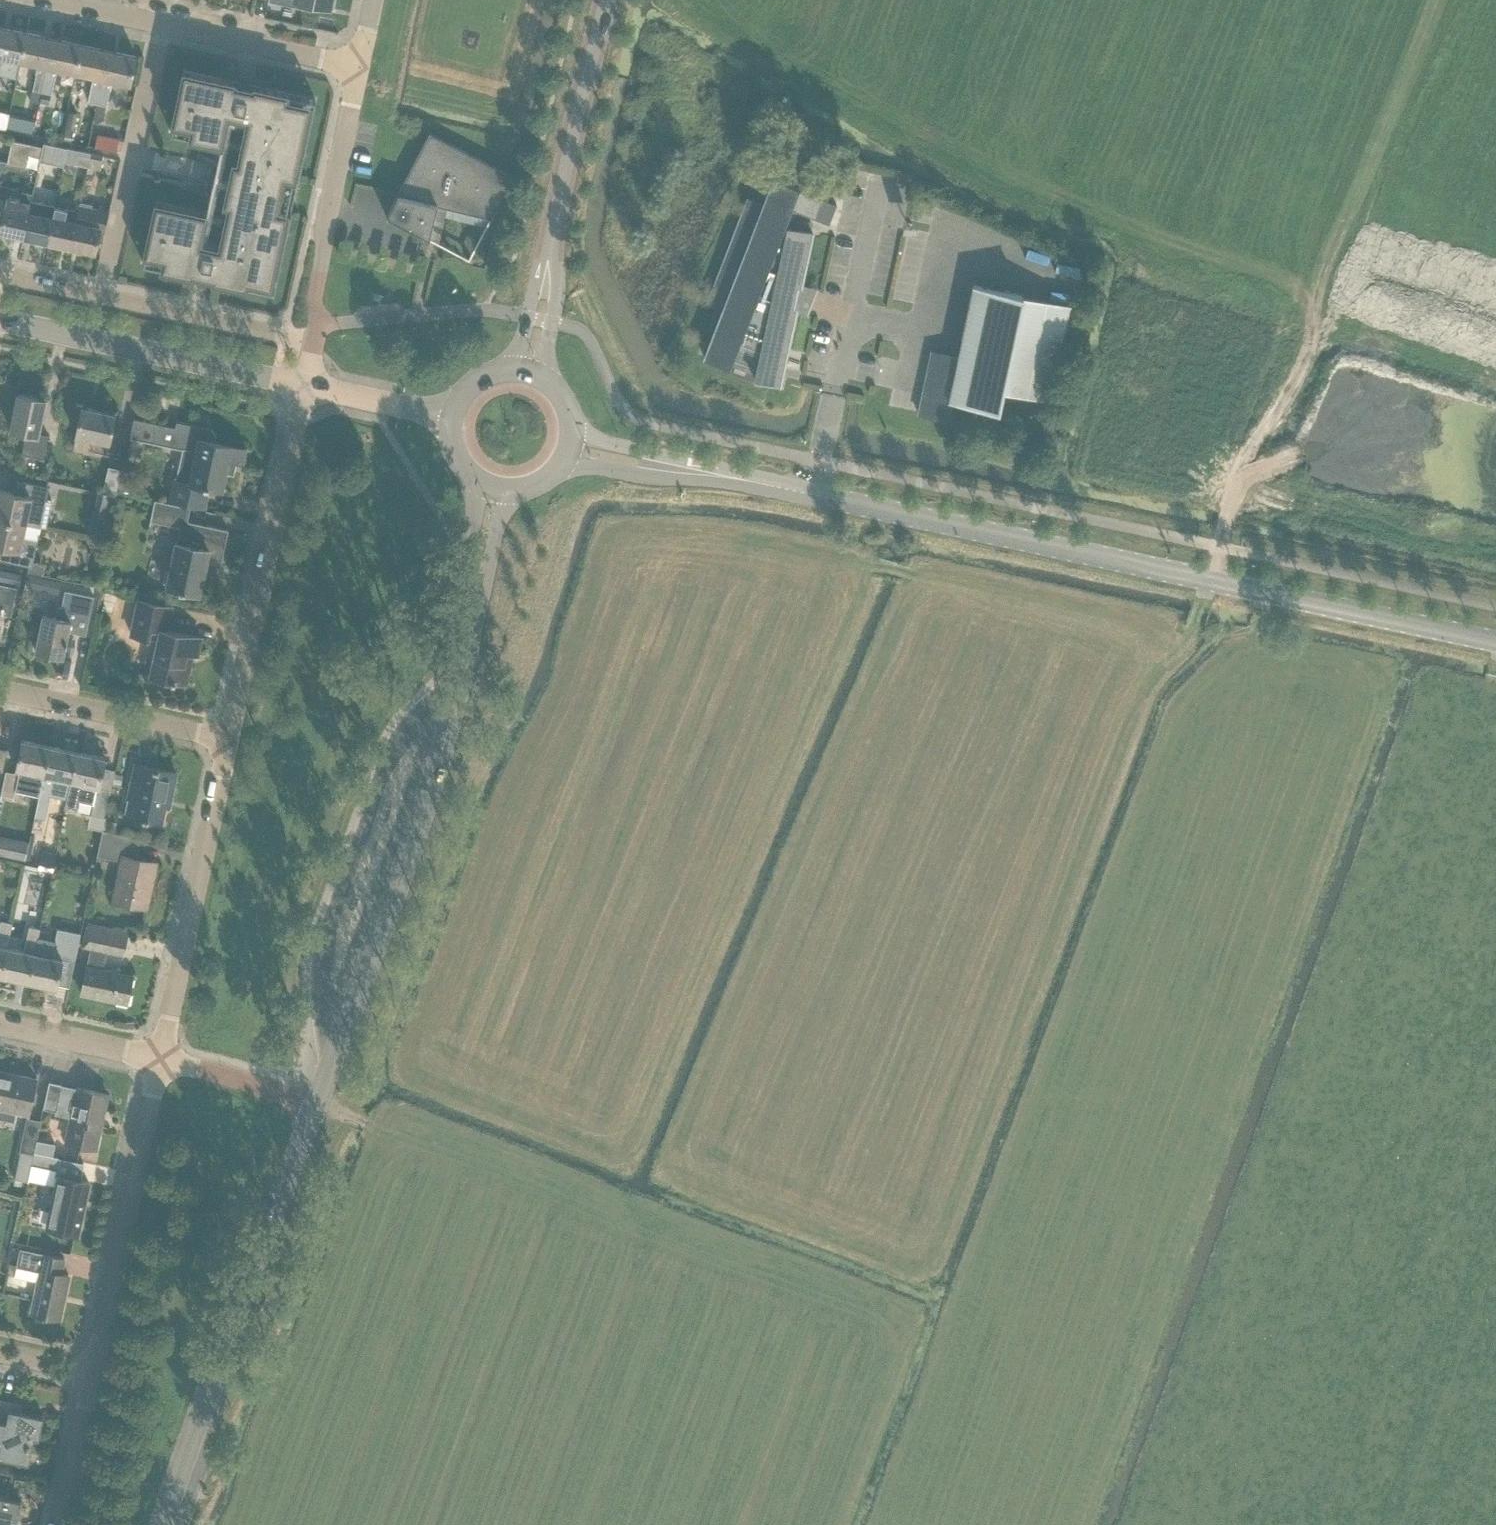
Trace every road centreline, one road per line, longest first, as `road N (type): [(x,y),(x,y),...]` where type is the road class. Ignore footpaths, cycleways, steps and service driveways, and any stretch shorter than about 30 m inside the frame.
road 1 (tertiary): [(1495,643),(812,495)]
road 2 (secondary): [(162,1524),(318,1105)]
road 3 (secondary): [(318,1105),(456,692)]
road 4 (residential): [(228,740),(305,384)]
road 5 (residential): [(161,1061),(228,740)]
road 6 (residential): [(93,1378),(161,1061)]
road 7 (residential): [(101,301),(159,27)]
road 8 (residential): [(315,343),(314,300),(359,72)]
road 9 (secondary): [(548,259),(608,0)]
road 10 (residential): [(228,740),(0,691)]
road 11 (residential): [(315,343),(101,301)]
road 12 (tertiary): [(305,384),(94,338)]
road 13 (secondary): [(483,485),(457,611),(456,692)]
road 14 (secondary): [(456,692),(510,492)]
road 15 (residential): [(359,72),(159,27)]
road 16 (unclassified): [(161,1061),(0,1026)]
road 17 (unclassified): [(318,1105),(161,1061)]
road 18 (tertiary): [(564,462),(683,481),(722,476)]
road 19 (tertiary): [(722,476),(572,433)]
road 20 (tertiary): [(451,419),(305,384)]
road 21 (residential): [(60,1524),(93,1378)]
road 22 (secondary): [(542,379),(555,291),(548,259)]

